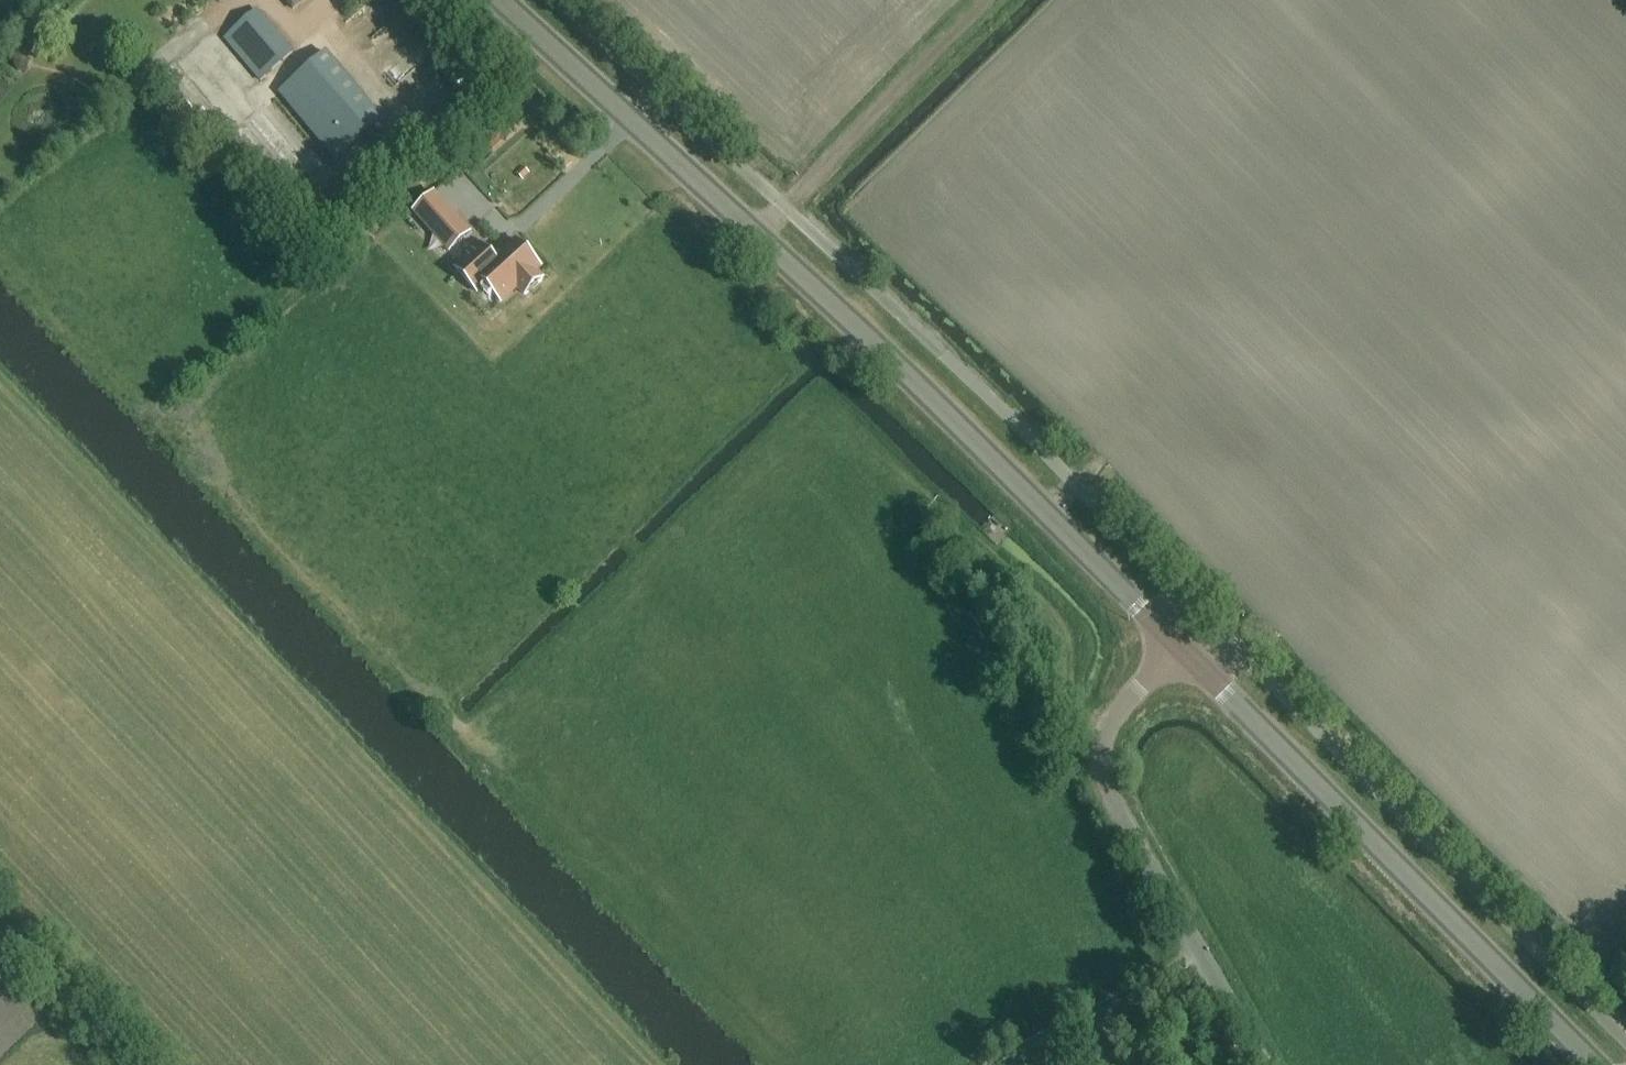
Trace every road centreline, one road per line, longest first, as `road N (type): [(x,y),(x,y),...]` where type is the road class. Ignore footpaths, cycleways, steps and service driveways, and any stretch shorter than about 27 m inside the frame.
road 1 (tertiary): [(1177,642),(876,347),(499,0)]
road 2 (tertiary): [(1596,1064),(1177,642)]
road 3 (unclassified): [(1263,1064),(1105,778),(1101,747),(1110,720),(1177,642)]
road 4 (unclassified): [(114,1064),(0,942)]

